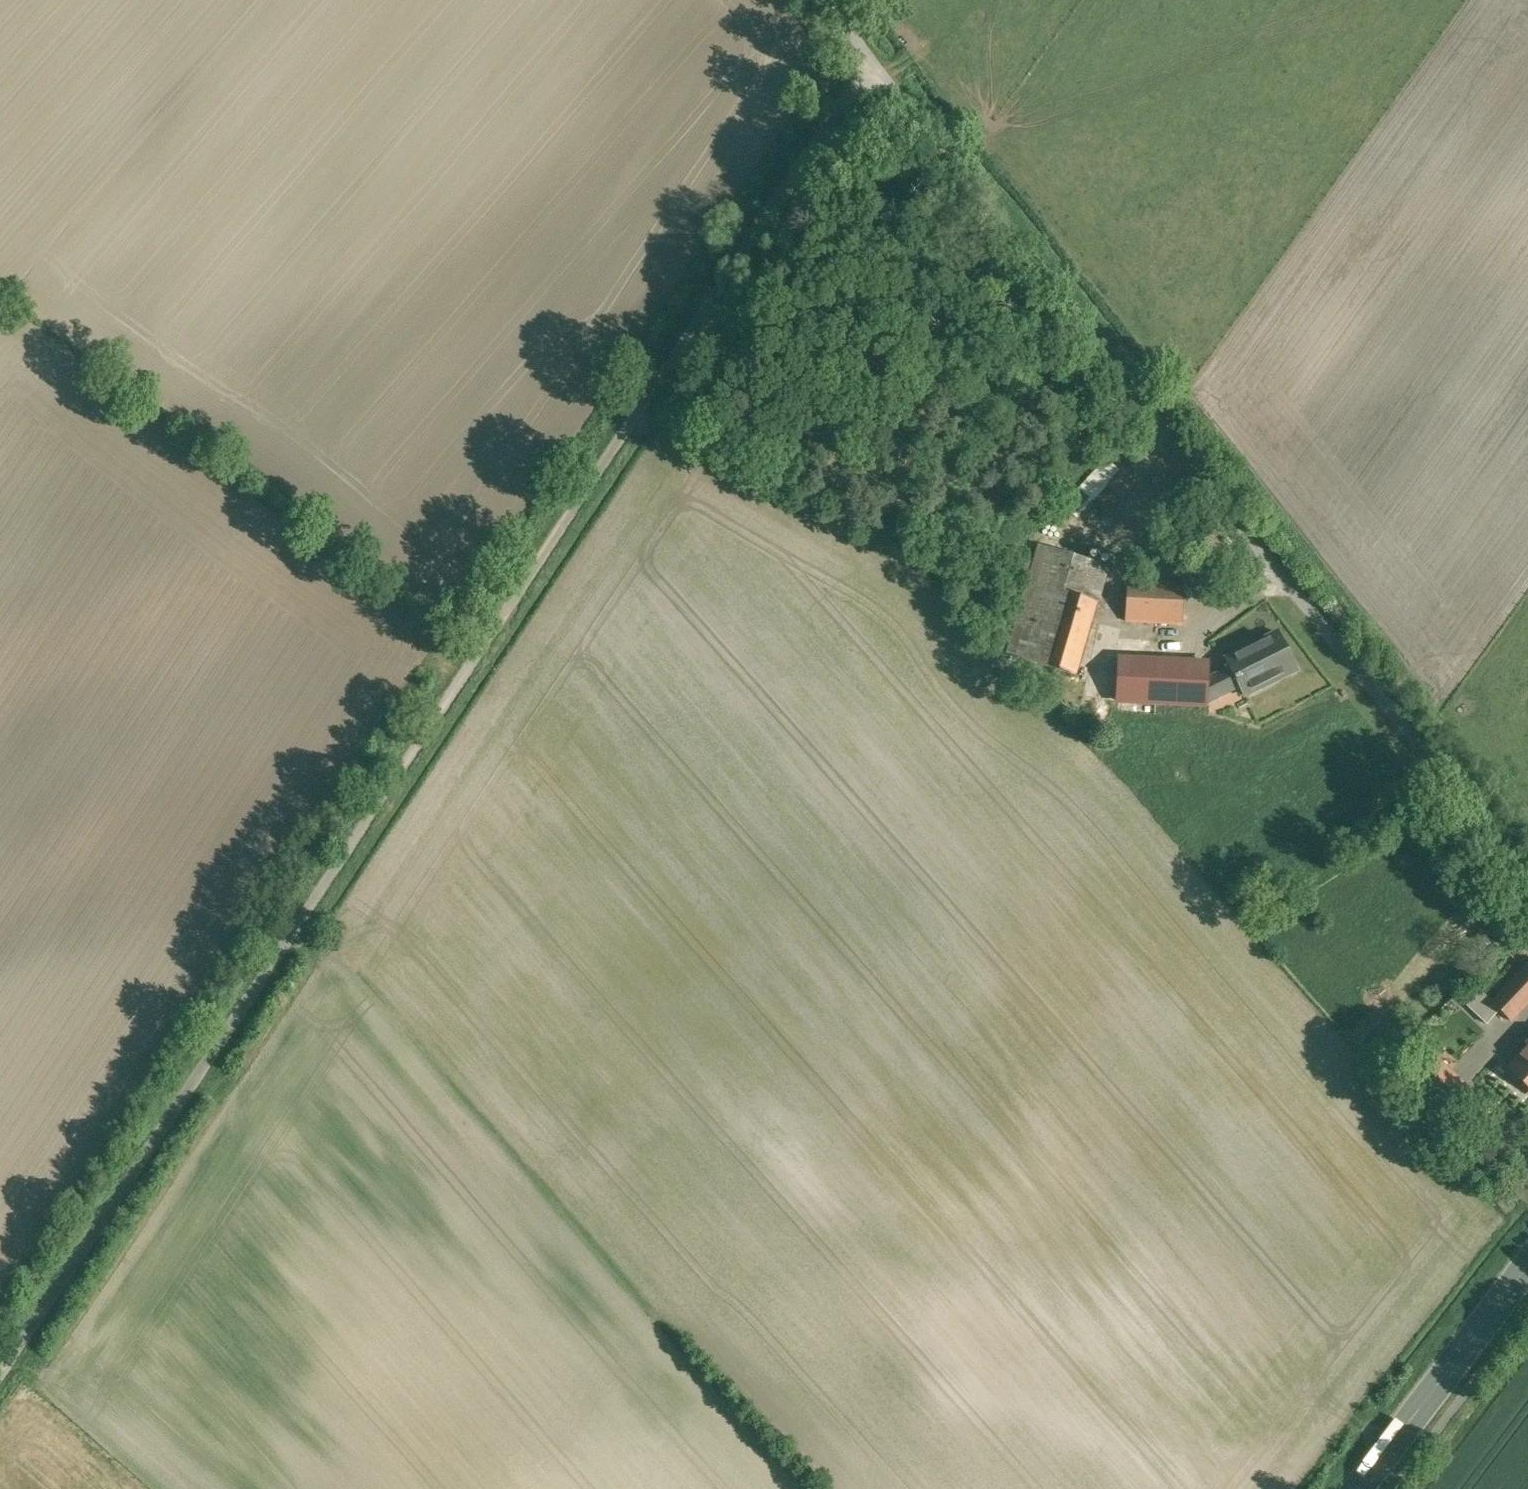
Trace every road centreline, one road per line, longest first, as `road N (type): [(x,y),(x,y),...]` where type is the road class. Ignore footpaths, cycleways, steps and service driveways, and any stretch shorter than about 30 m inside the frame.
road 1 (unclassified): [(0,1378),(874,65)]
road 2 (unclassified): [(1527,885),(874,65)]
road 3 (primary): [(1360,1488),(1527,1268)]

